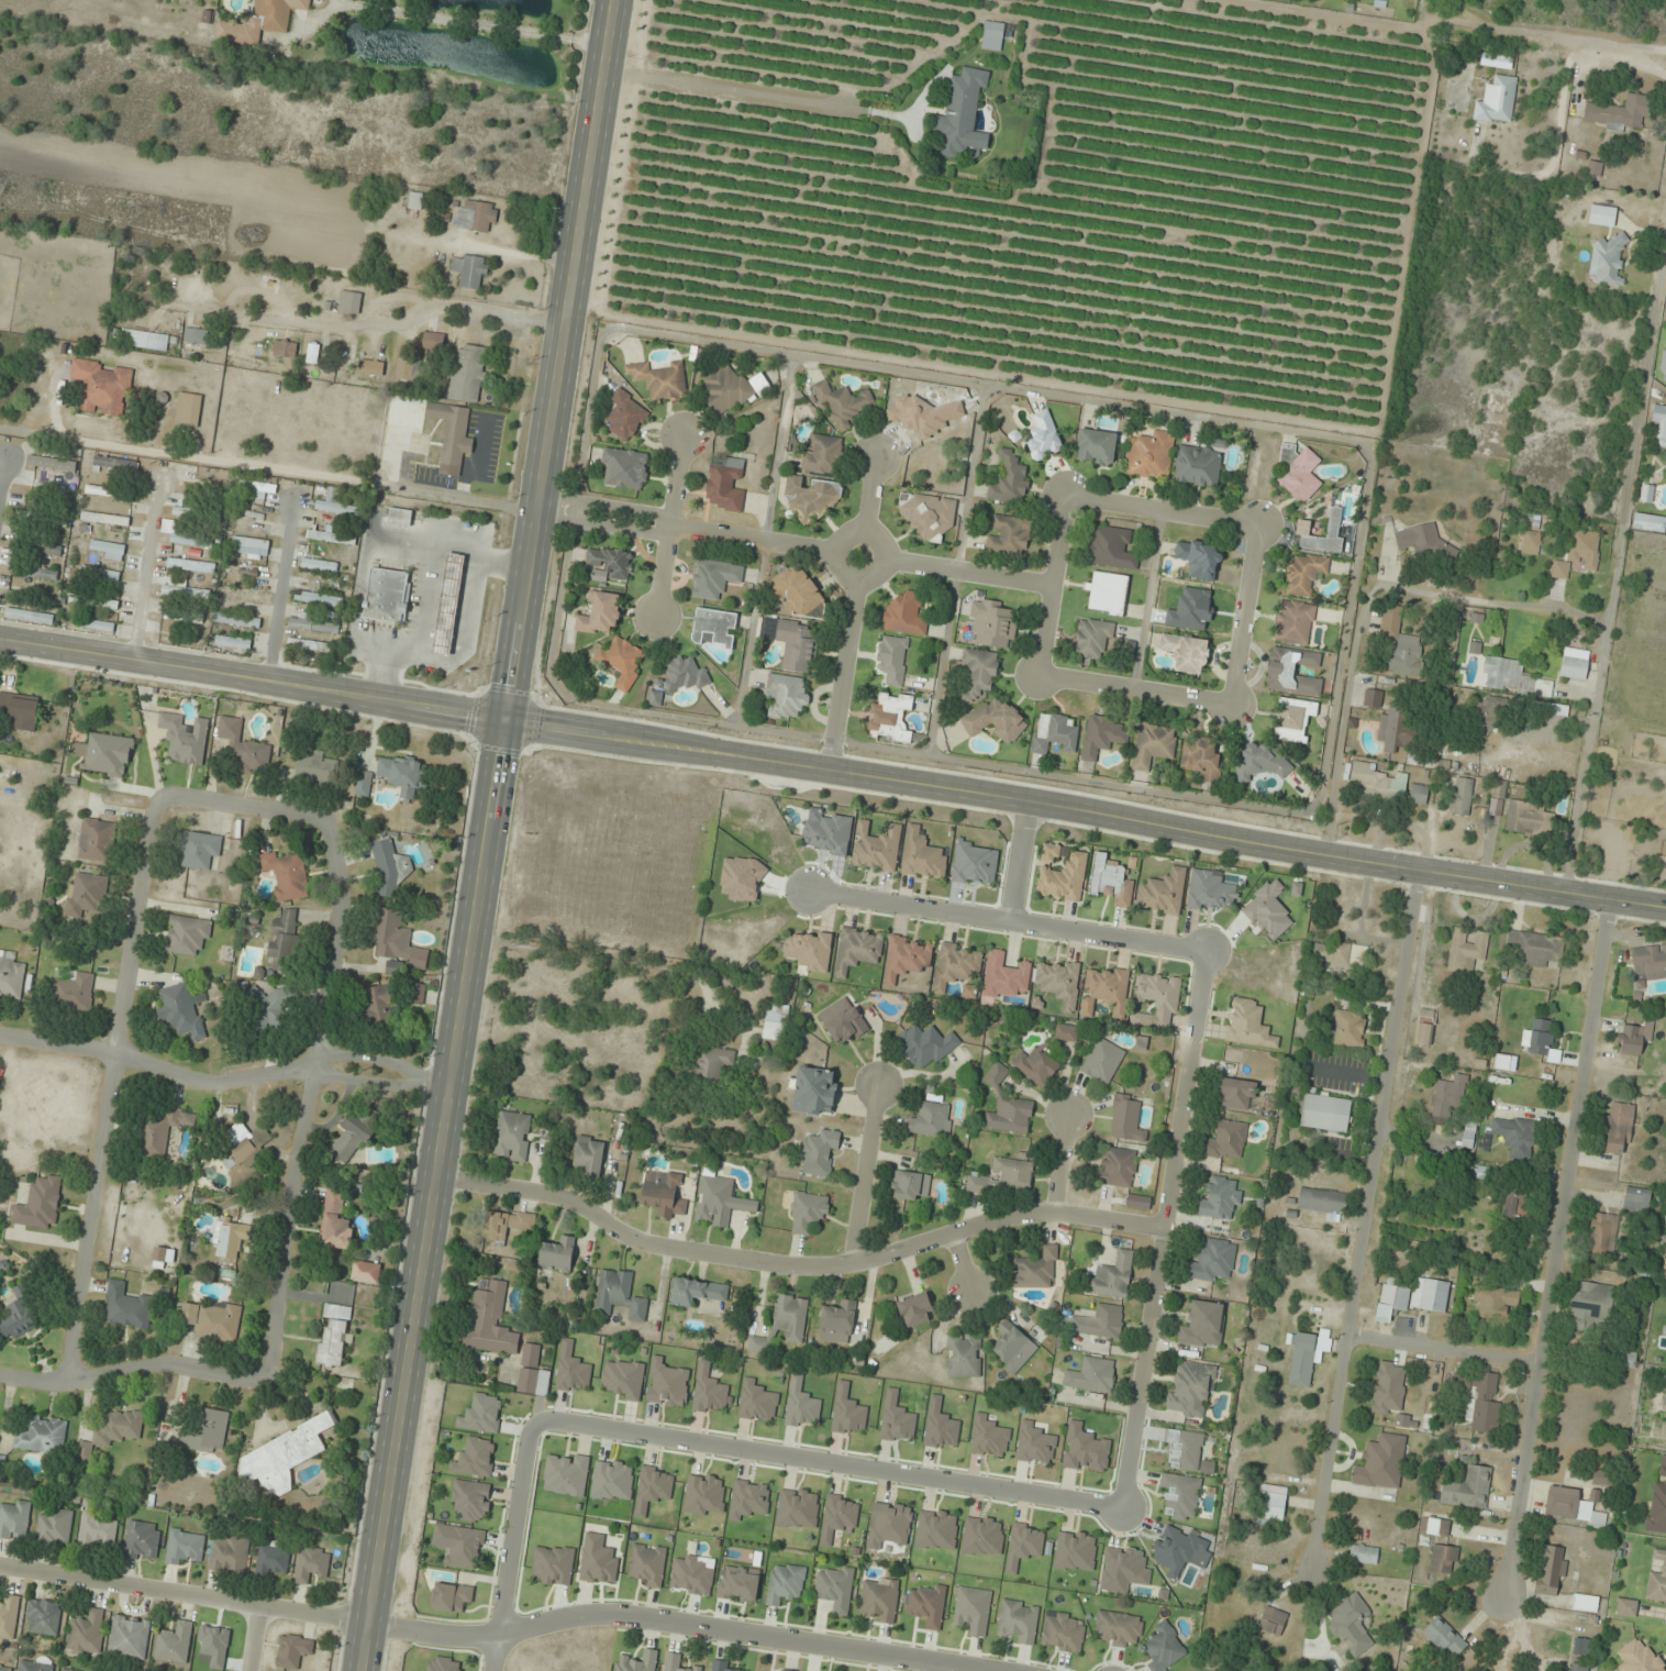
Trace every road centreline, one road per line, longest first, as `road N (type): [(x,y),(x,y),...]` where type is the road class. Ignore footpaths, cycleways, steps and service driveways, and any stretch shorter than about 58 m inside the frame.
road 1 (secondary): [(359,1670),(609,0)]
road 2 (secondary): [(503,721),(1665,905)]
road 3 (residential): [(806,890),(1204,950),(1122,1509)]
road 4 (residential): [(490,1670),(531,1426),(547,1417),(1122,1509)]
road 5 (residential): [(432,1178),(569,1203),(640,1242),(795,1266),(841,1266),(989,1220),(1056,1215),(1163,1228)]
road 6 (residential): [(1610,897),(1502,1598)]
road 7 (residential): [(1311,1565),(1418,870)]
road 8 (residential): [(366,1620),(446,1636),(581,1616),(636,1617),(997,1670)]
road 9 (residential): [(162,798),(152,810),(67,1380)]
road 10 (residential): [(266,1383),(280,1233),(338,915),(340,876),(323,818)]
road 11 (secondary): [(0,639),(503,721)]
road 12 (residential): [(446,1085),(353,1063),(211,1085),(115,1051),(0,1033)]
road 13 (residential): [(1159,509),(1255,523),(1232,704),(1133,684)]
road 14 (residential): [(0,1565),(366,1620)]
road 15 (residential): [(266,1383),(163,1362),(67,1380),(0,1376)]
road 16 (residential): [(1346,1338),(1534,1362)]
road 17 (residential): [(655,617),(686,433)]
road 18 (residential): [(1133,684),(1040,675),(1053,584)]
road 19 (residential): [(1053,584),(1067,496),(1159,509)]
road 20 (residential): [(269,680),(293,501)]
road 21 (residential): [(135,661),(158,482)]
road 22 (residential): [(875,1086),(853,1262)]
road 23 (residential): [(859,582),(828,755)]
road 24 (residential): [(882,560),(1053,584)]
road 25 (residential): [(670,525),(834,555)]
road 26 (residential): [(323,818),(177,792),(162,798)]
road 27 (residential): [(882,560),(865,533),(844,538),(834,555),(841,574),(859,582),(878,573),(882,560)]
road 28 (residential): [(670,525),(654,513),(537,495)]
road 29 (residential): [(535,512),(655,532),(670,525)]
road 30 (residential): [(1009,921),(1025,799)]

